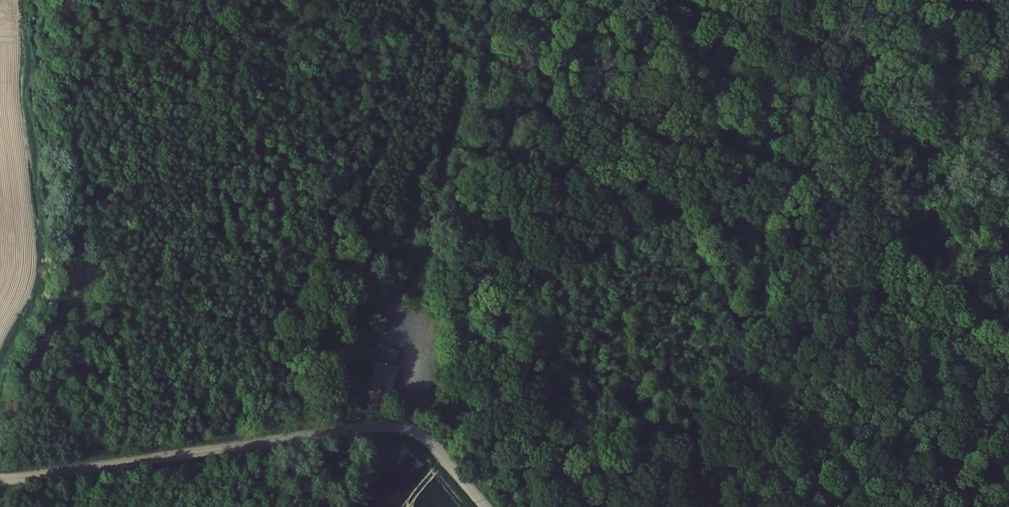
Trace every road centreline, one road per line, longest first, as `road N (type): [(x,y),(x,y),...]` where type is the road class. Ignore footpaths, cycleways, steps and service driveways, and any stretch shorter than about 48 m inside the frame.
road 1 (unclassified): [(0,481),(403,427),(425,437),(486,506)]

